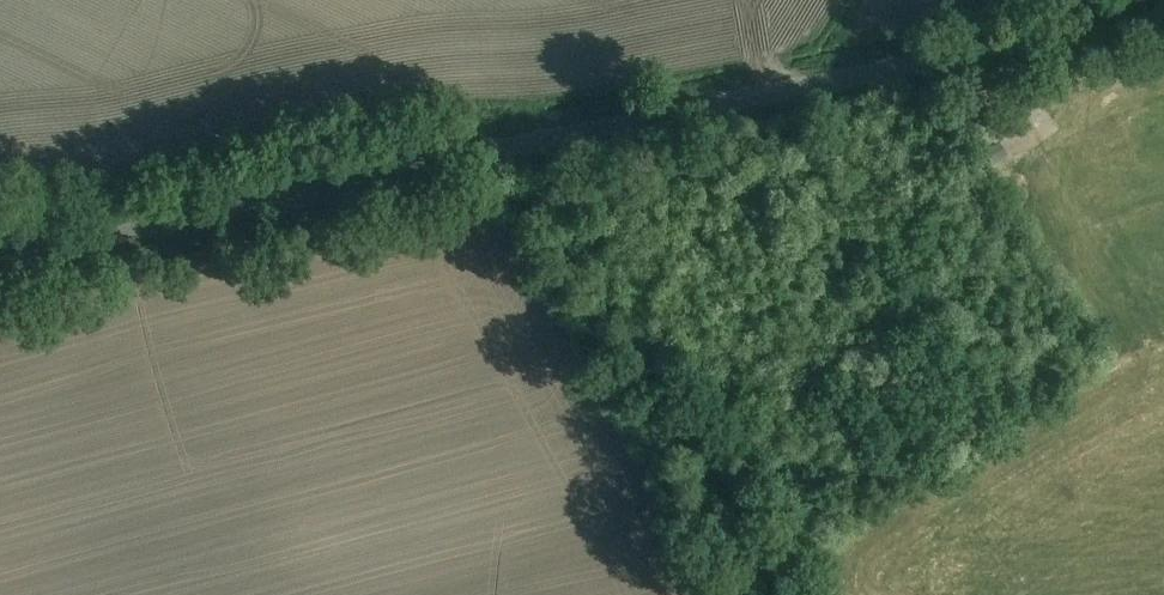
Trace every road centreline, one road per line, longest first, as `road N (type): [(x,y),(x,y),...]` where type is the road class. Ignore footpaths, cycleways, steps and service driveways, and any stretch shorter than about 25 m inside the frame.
road 1 (unclassified): [(0,267),(306,179),(914,65),(1089,0)]
road 2 (track): [(507,141),(764,594)]

